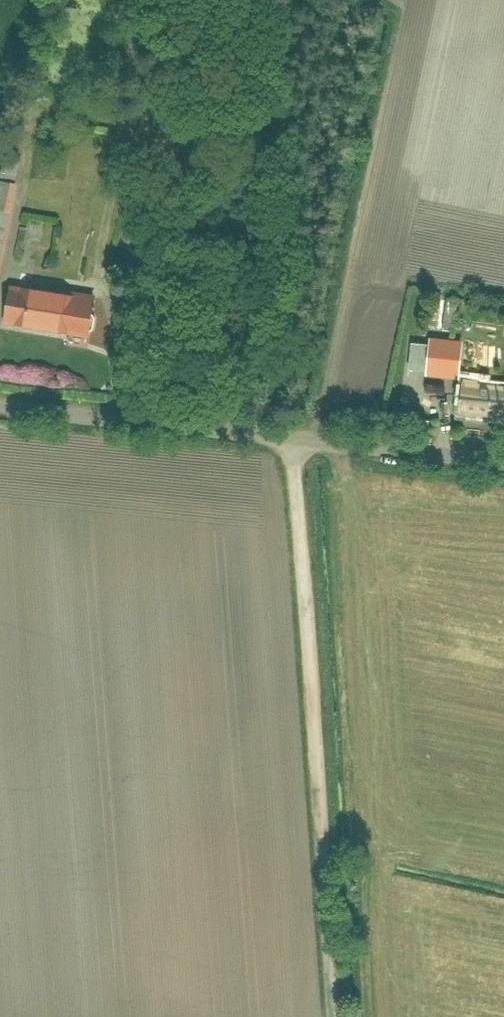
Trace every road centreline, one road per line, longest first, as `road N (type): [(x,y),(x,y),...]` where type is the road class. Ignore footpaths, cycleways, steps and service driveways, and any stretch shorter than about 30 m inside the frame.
road 1 (track): [(290,440),(333,1016)]
road 2 (unclassified): [(503,462),(0,410)]

